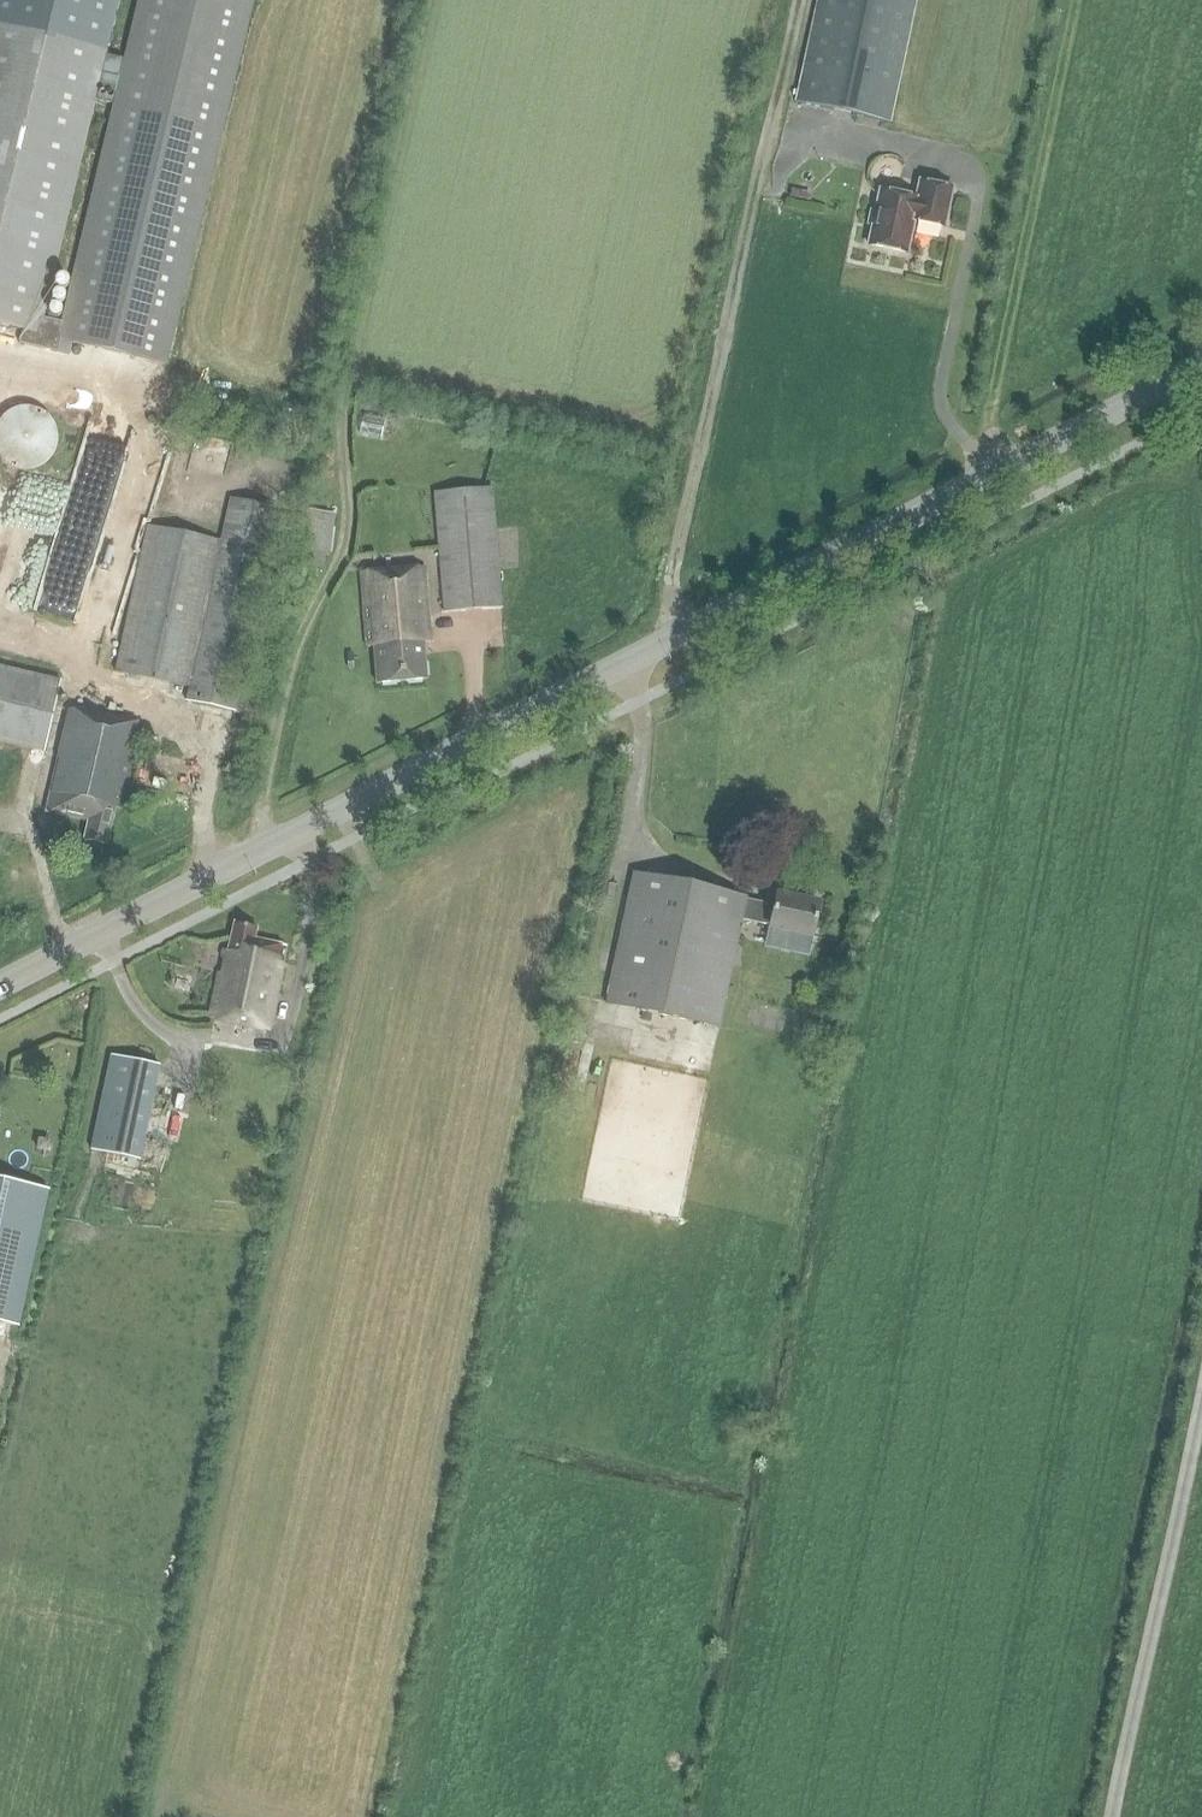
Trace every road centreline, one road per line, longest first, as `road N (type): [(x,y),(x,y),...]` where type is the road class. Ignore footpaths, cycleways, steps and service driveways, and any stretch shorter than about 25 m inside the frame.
road 1 (tertiary): [(0,982),(1201,362)]

